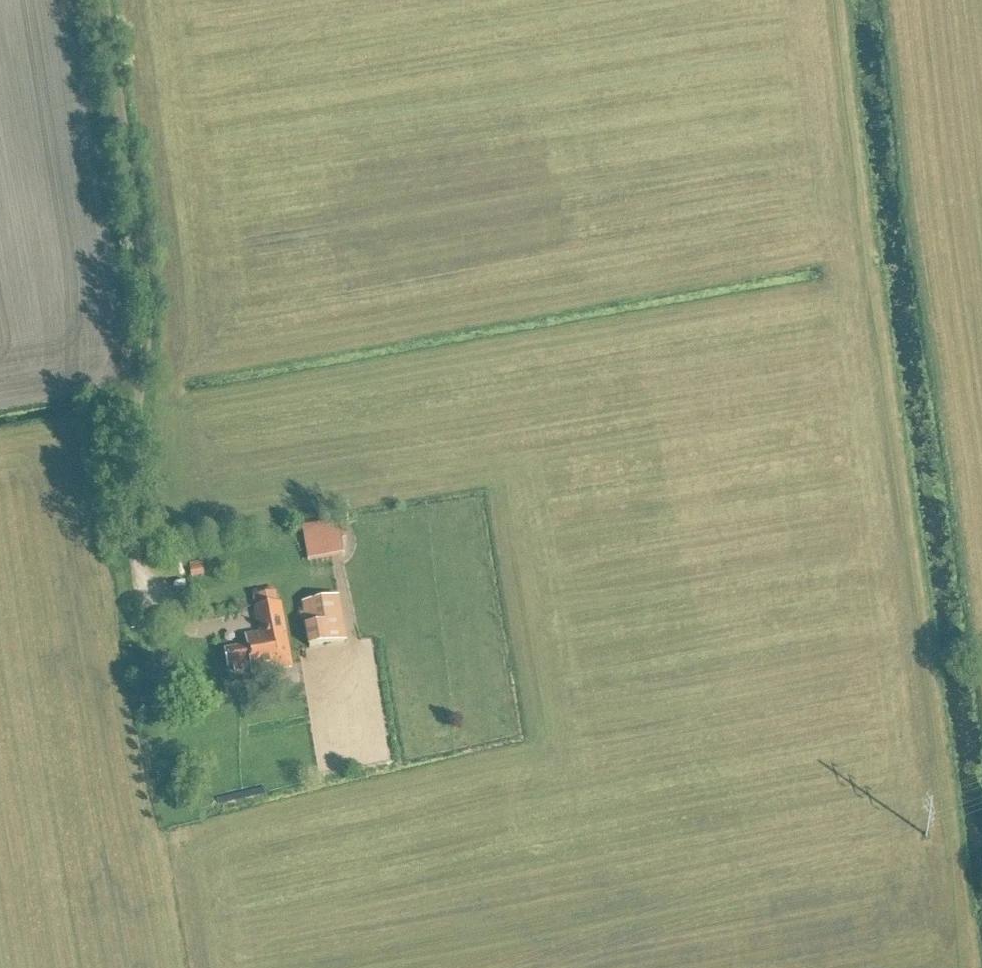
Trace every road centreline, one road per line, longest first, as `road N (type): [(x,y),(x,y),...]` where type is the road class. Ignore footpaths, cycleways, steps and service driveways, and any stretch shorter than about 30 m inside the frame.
road 1 (track): [(833,0),(968,967)]
road 2 (track): [(109,0),(146,289),(147,349),(130,468),(146,590)]

